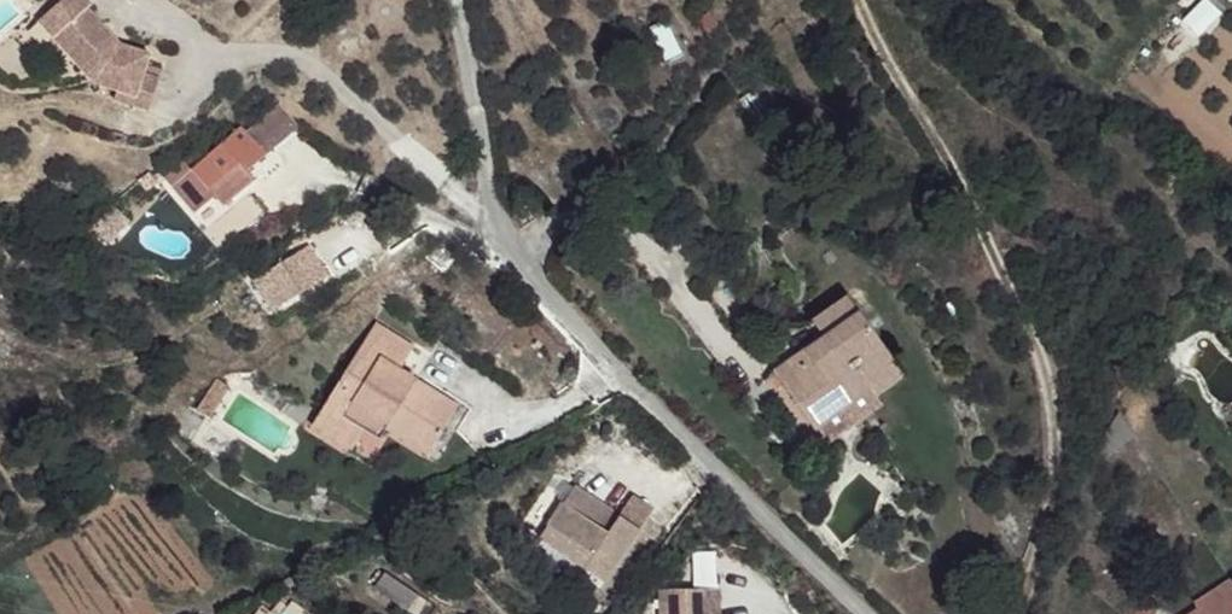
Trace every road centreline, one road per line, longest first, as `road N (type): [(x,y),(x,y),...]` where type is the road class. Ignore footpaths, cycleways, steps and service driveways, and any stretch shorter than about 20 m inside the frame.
road 1 (unclassified): [(452,0),(493,245),(869,613)]

